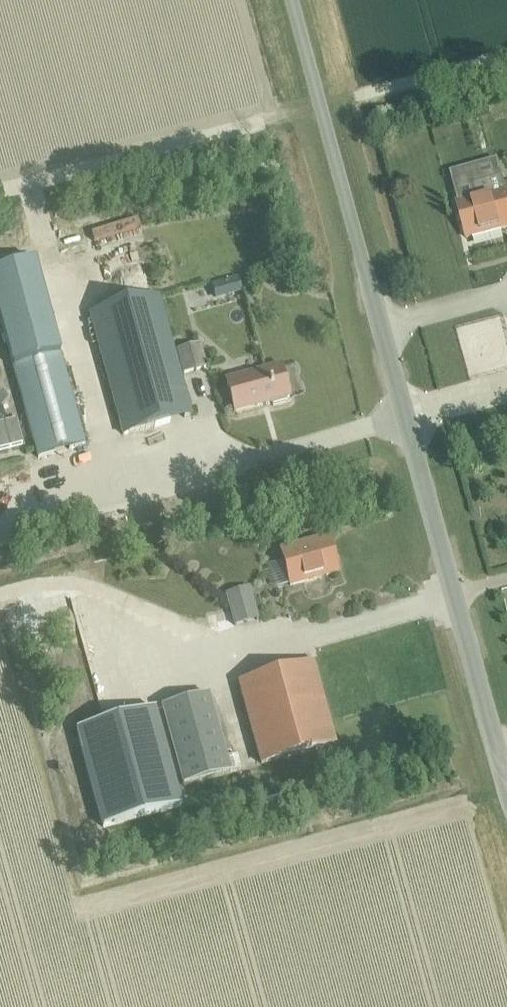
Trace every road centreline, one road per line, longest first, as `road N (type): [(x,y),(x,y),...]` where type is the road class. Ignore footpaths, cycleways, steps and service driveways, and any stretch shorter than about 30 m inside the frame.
road 1 (unclassified): [(506,788),(290,0)]

